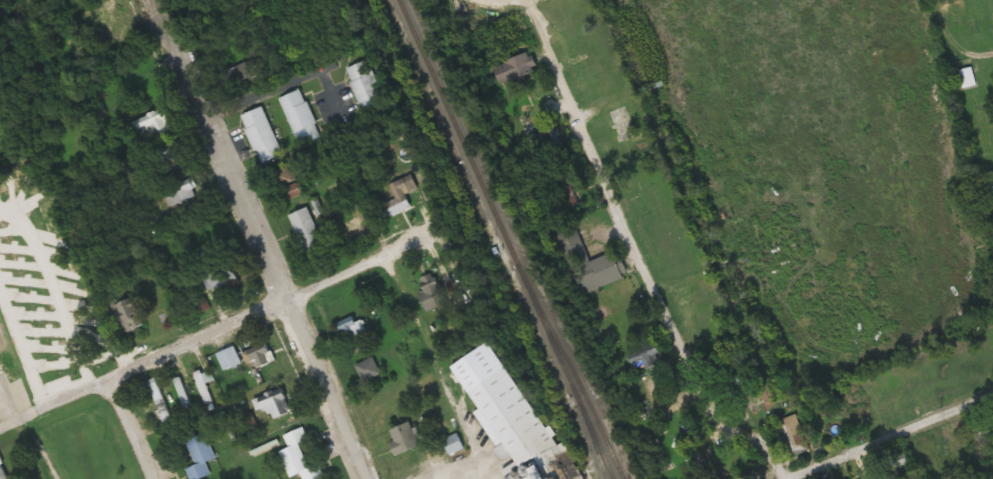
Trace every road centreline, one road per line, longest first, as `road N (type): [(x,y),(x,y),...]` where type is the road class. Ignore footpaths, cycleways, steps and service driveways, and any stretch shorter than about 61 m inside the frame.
road 1 (residential): [(790,478),(773,443),(730,445),(538,39)]
road 2 (residential): [(357,478),(155,29)]
road 3 (residential): [(0,432),(389,259)]
road 4 (residential): [(490,478),(389,259)]
road 5 (residential): [(787,472),(992,403)]

